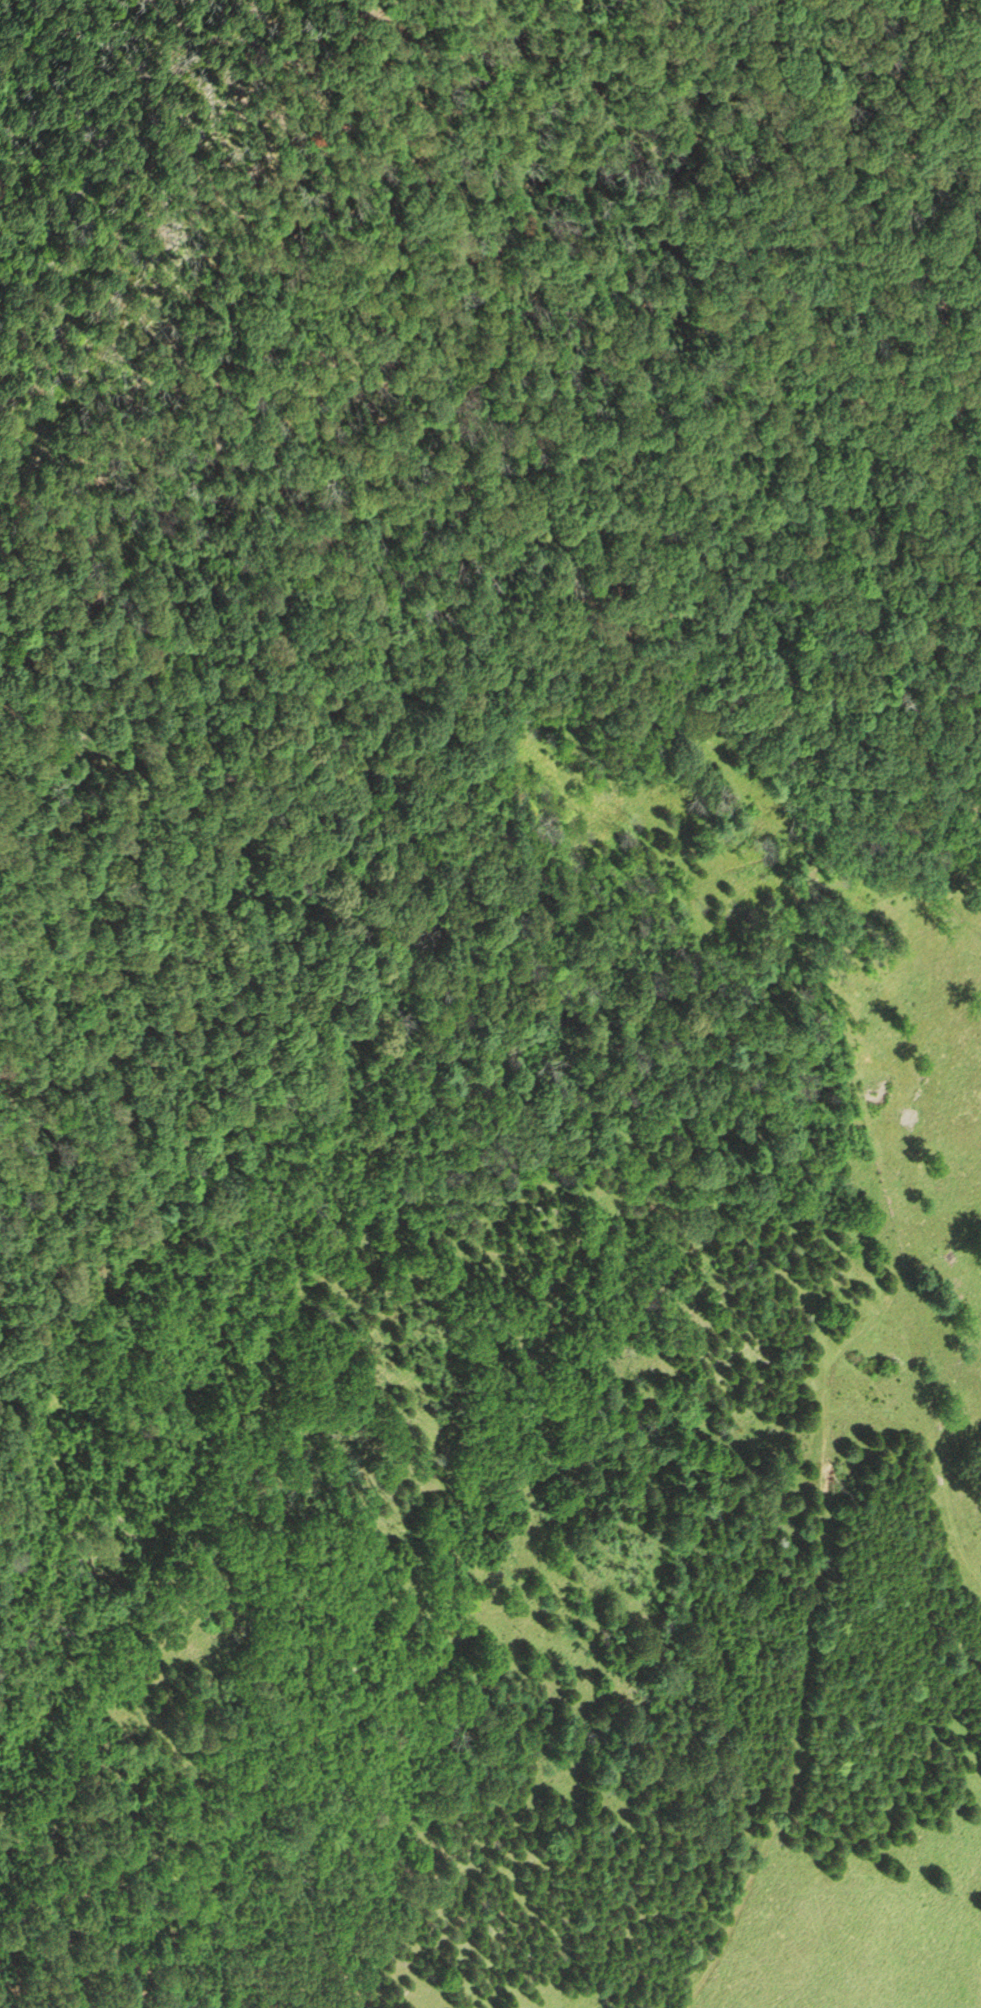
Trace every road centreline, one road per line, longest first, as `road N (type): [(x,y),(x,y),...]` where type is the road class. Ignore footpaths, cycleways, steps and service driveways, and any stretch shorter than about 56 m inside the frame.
road 1 (track): [(371,0),(319,165),(288,296),(280,381),(314,481),(395,598),(394,663),(352,702),(0,675)]
road 2 (track): [(689,2007),(734,1939),(770,1850),(812,1649),(832,1370),(880,1322),(910,1246)]

